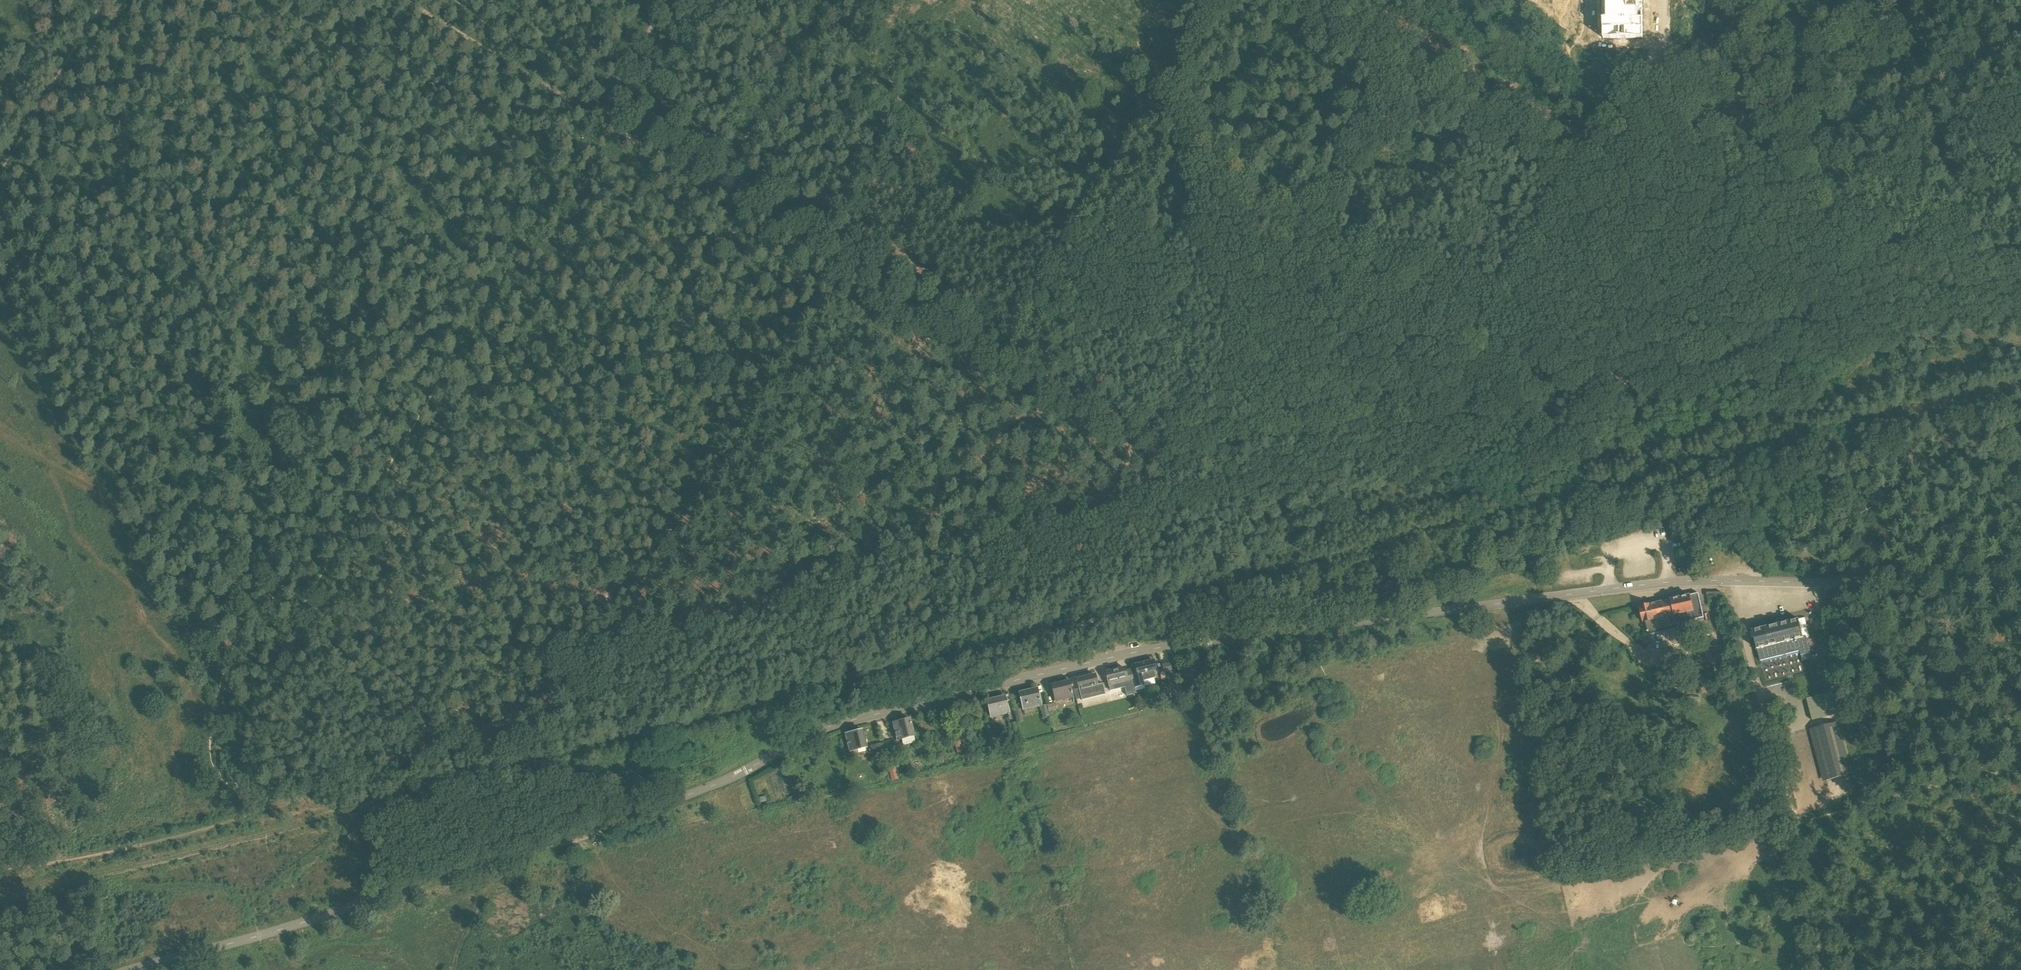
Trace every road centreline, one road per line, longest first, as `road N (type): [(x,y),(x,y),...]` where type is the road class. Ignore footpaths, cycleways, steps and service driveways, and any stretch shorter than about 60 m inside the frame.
road 1 (unclassified): [(134,969),(684,797),(833,725),(1155,649),(1671,581),(1860,581),(2020,568)]
road 2 (track): [(705,188),(941,324),(1023,322)]
road 3 (track): [(395,0),(598,123)]
road 4 (track): [(705,188),(819,0)]
road 5 (track): [(107,0),(0,167)]
road 6 (track): [(32,451),(56,482),(86,547),(118,575)]
road 7 (track): [(668,0),(598,123)]
road 8 (track): [(598,123),(705,188)]

